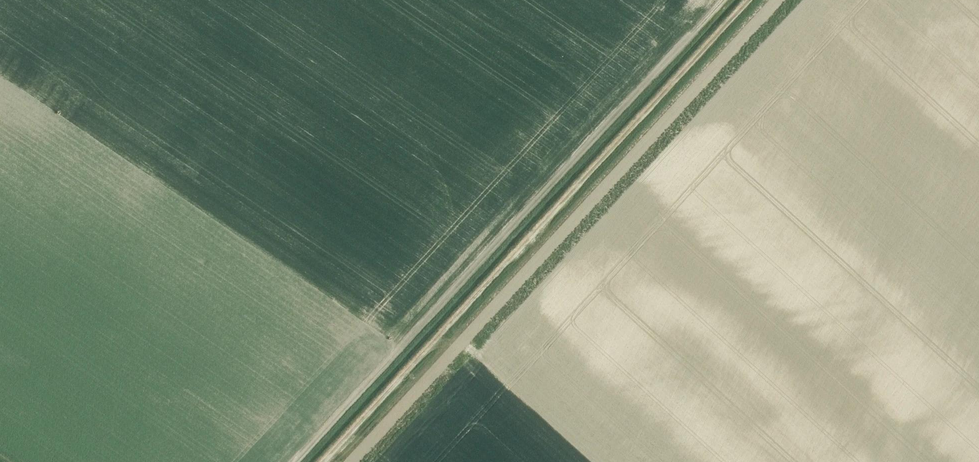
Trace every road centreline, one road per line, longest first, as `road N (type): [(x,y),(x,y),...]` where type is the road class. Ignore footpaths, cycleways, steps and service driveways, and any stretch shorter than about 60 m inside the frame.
road 1 (track): [(749,0),(323,461)]
road 2 (track): [(294,461),(651,78)]

